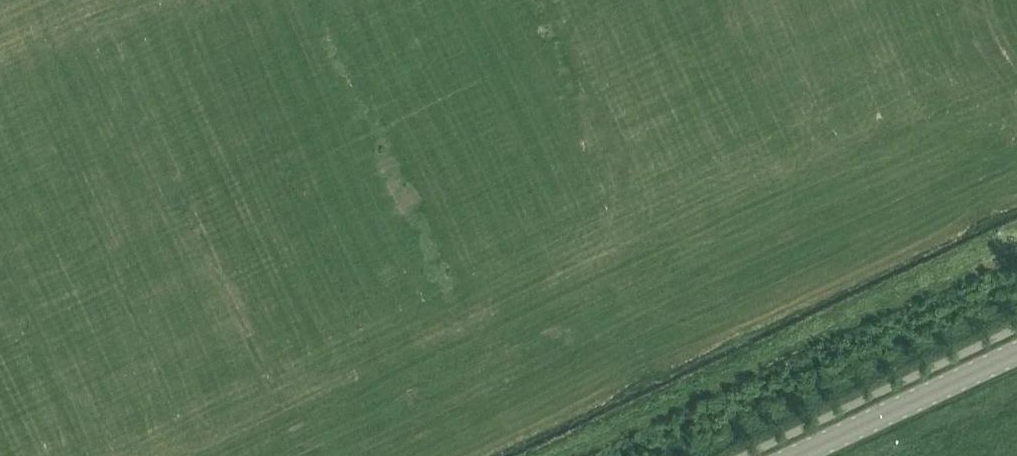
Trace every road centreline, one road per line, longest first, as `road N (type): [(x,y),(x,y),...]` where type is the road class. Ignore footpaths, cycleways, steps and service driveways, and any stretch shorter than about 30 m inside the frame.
road 1 (unclassified): [(802,455),(1016,355)]

